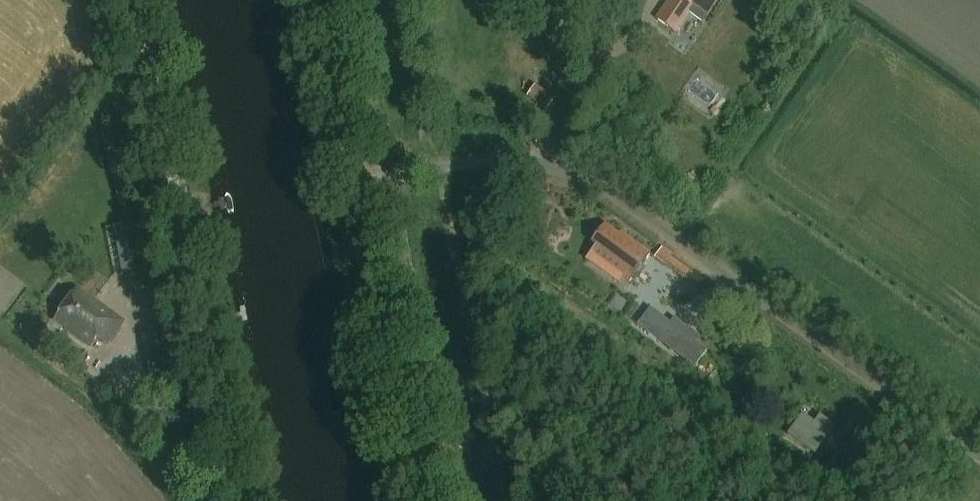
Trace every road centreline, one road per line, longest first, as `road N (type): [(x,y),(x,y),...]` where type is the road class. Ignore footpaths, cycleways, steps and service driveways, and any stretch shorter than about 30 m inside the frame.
road 1 (unclassified): [(979,455),(613,191),(519,164),(388,179),(354,187),(367,245)]
road 2 (track): [(131,0),(233,500)]
road 3 (unclassified): [(419,500),(367,245)]
road 4 (track): [(317,0),(354,187)]

